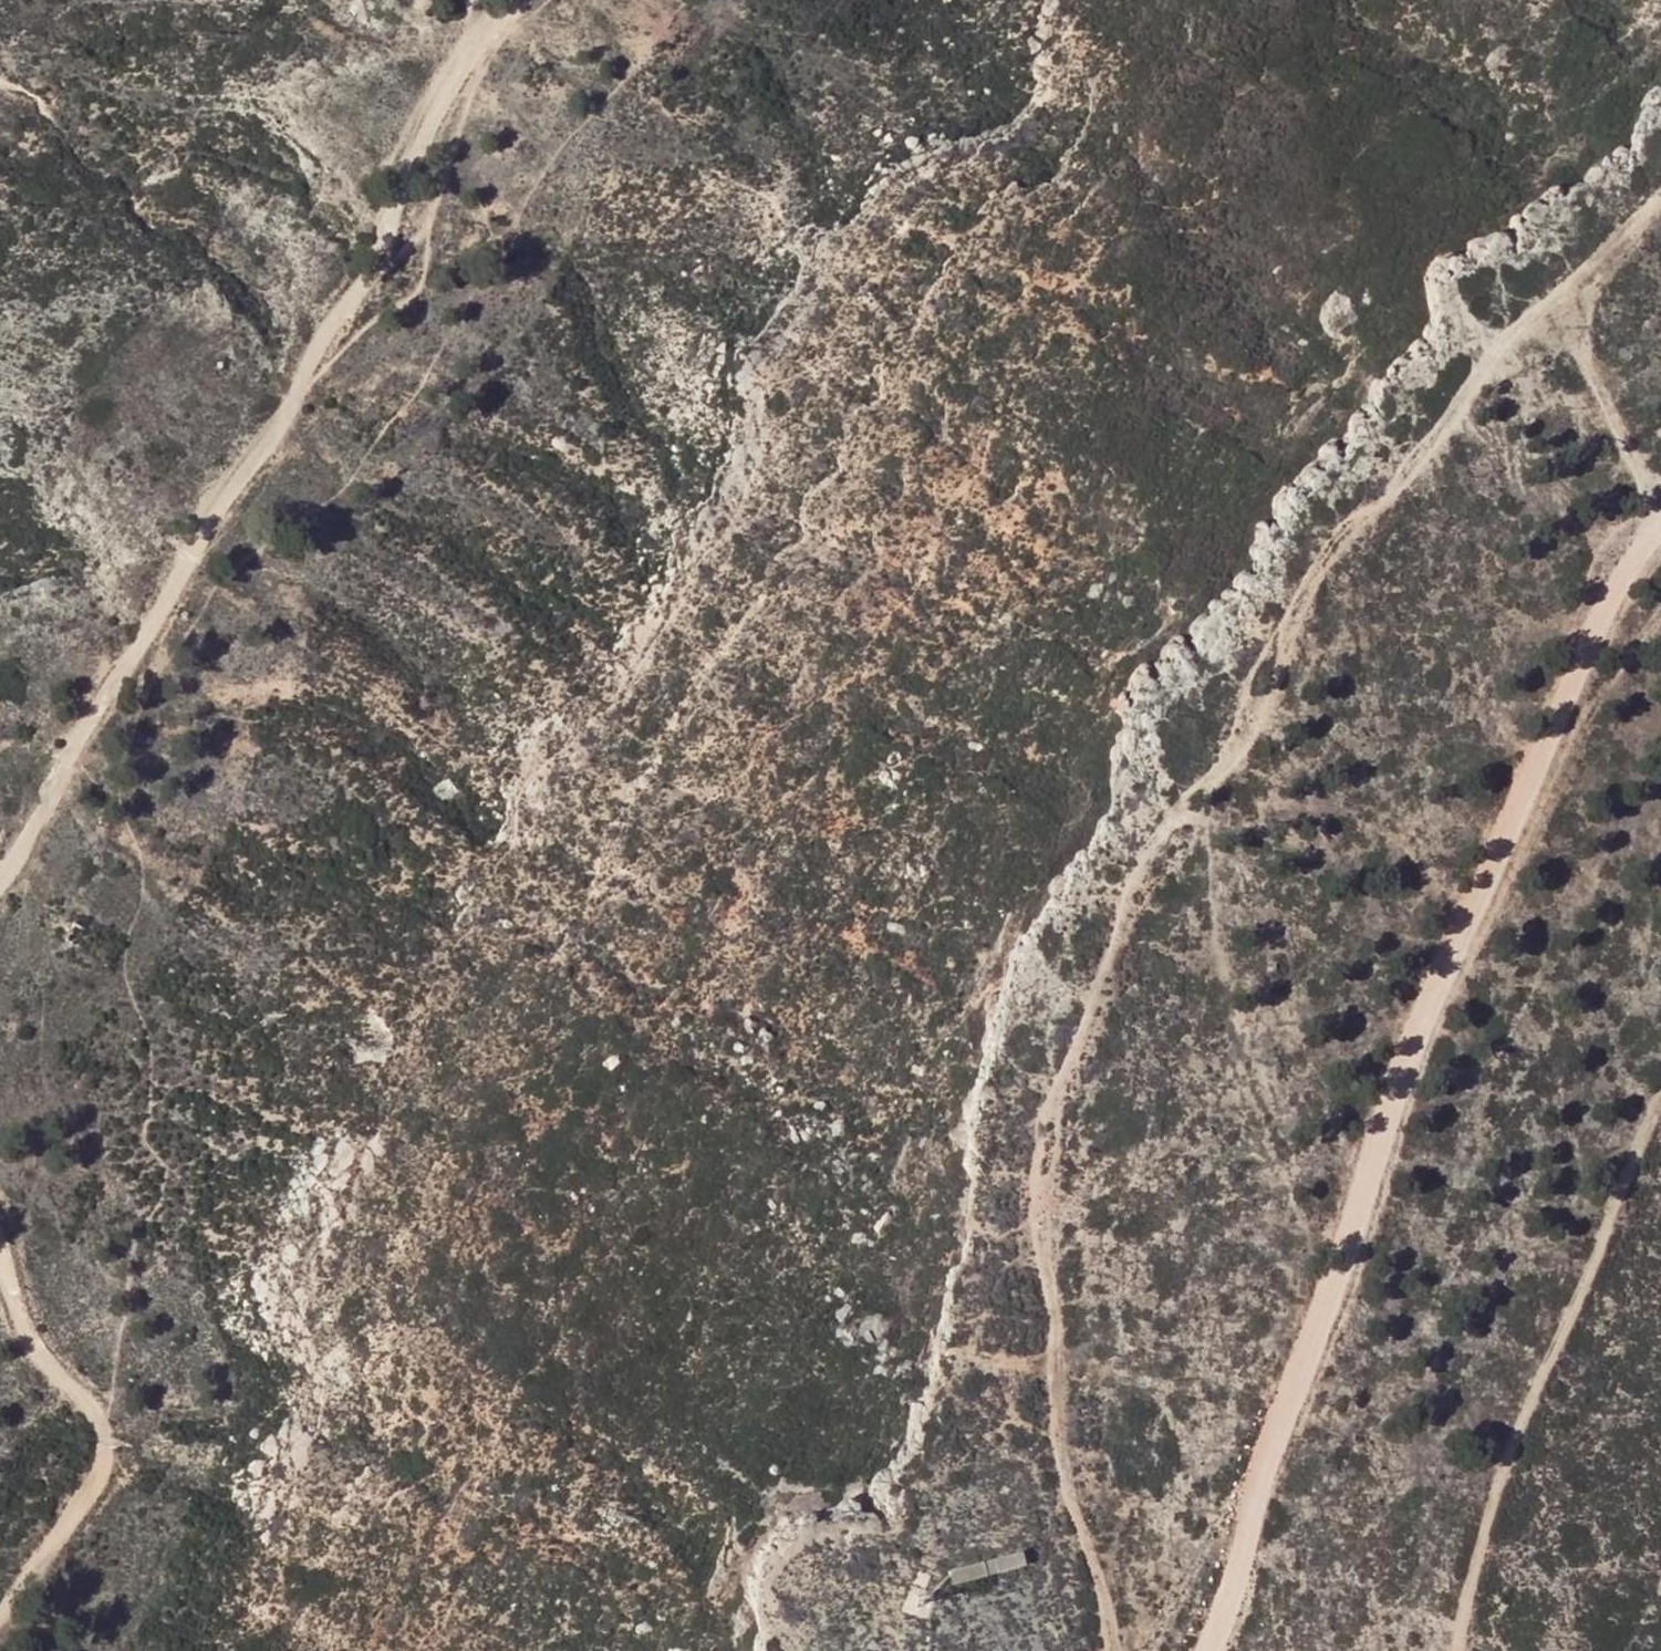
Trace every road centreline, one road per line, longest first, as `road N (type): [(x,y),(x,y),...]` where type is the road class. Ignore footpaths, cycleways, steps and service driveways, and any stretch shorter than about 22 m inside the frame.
road 1 (track): [(1660,515),(1606,574),(1355,1216),(1209,1650)]
road 2 (track): [(505,0),(401,163),(383,245),(267,446),(178,562),(152,623),(0,868)]
road 3 (track): [(0,1266),(39,1363),(95,1424),(100,1472),(91,1495),(0,1615)]

